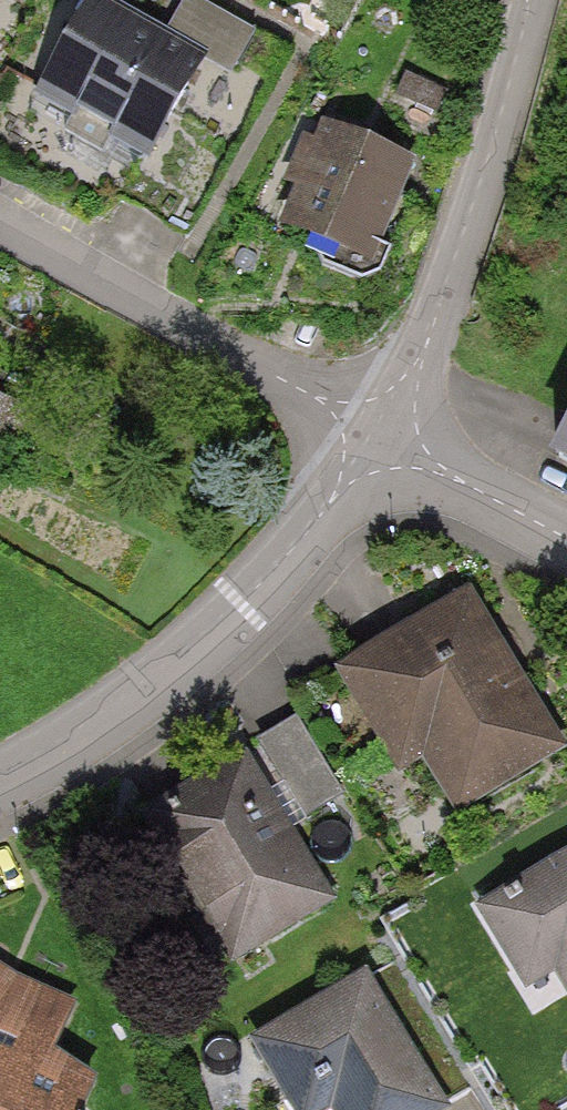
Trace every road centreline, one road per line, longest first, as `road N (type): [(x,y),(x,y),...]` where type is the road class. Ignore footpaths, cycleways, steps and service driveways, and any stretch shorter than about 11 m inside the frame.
road 1 (residential): [(382,444),(252,611),(80,752),(0,787)]
road 2 (residential): [(532,0),(470,229),(382,444)]
road 3 (residential): [(382,444),(0,230)]
road 4 (residential): [(566,551),(382,444)]

